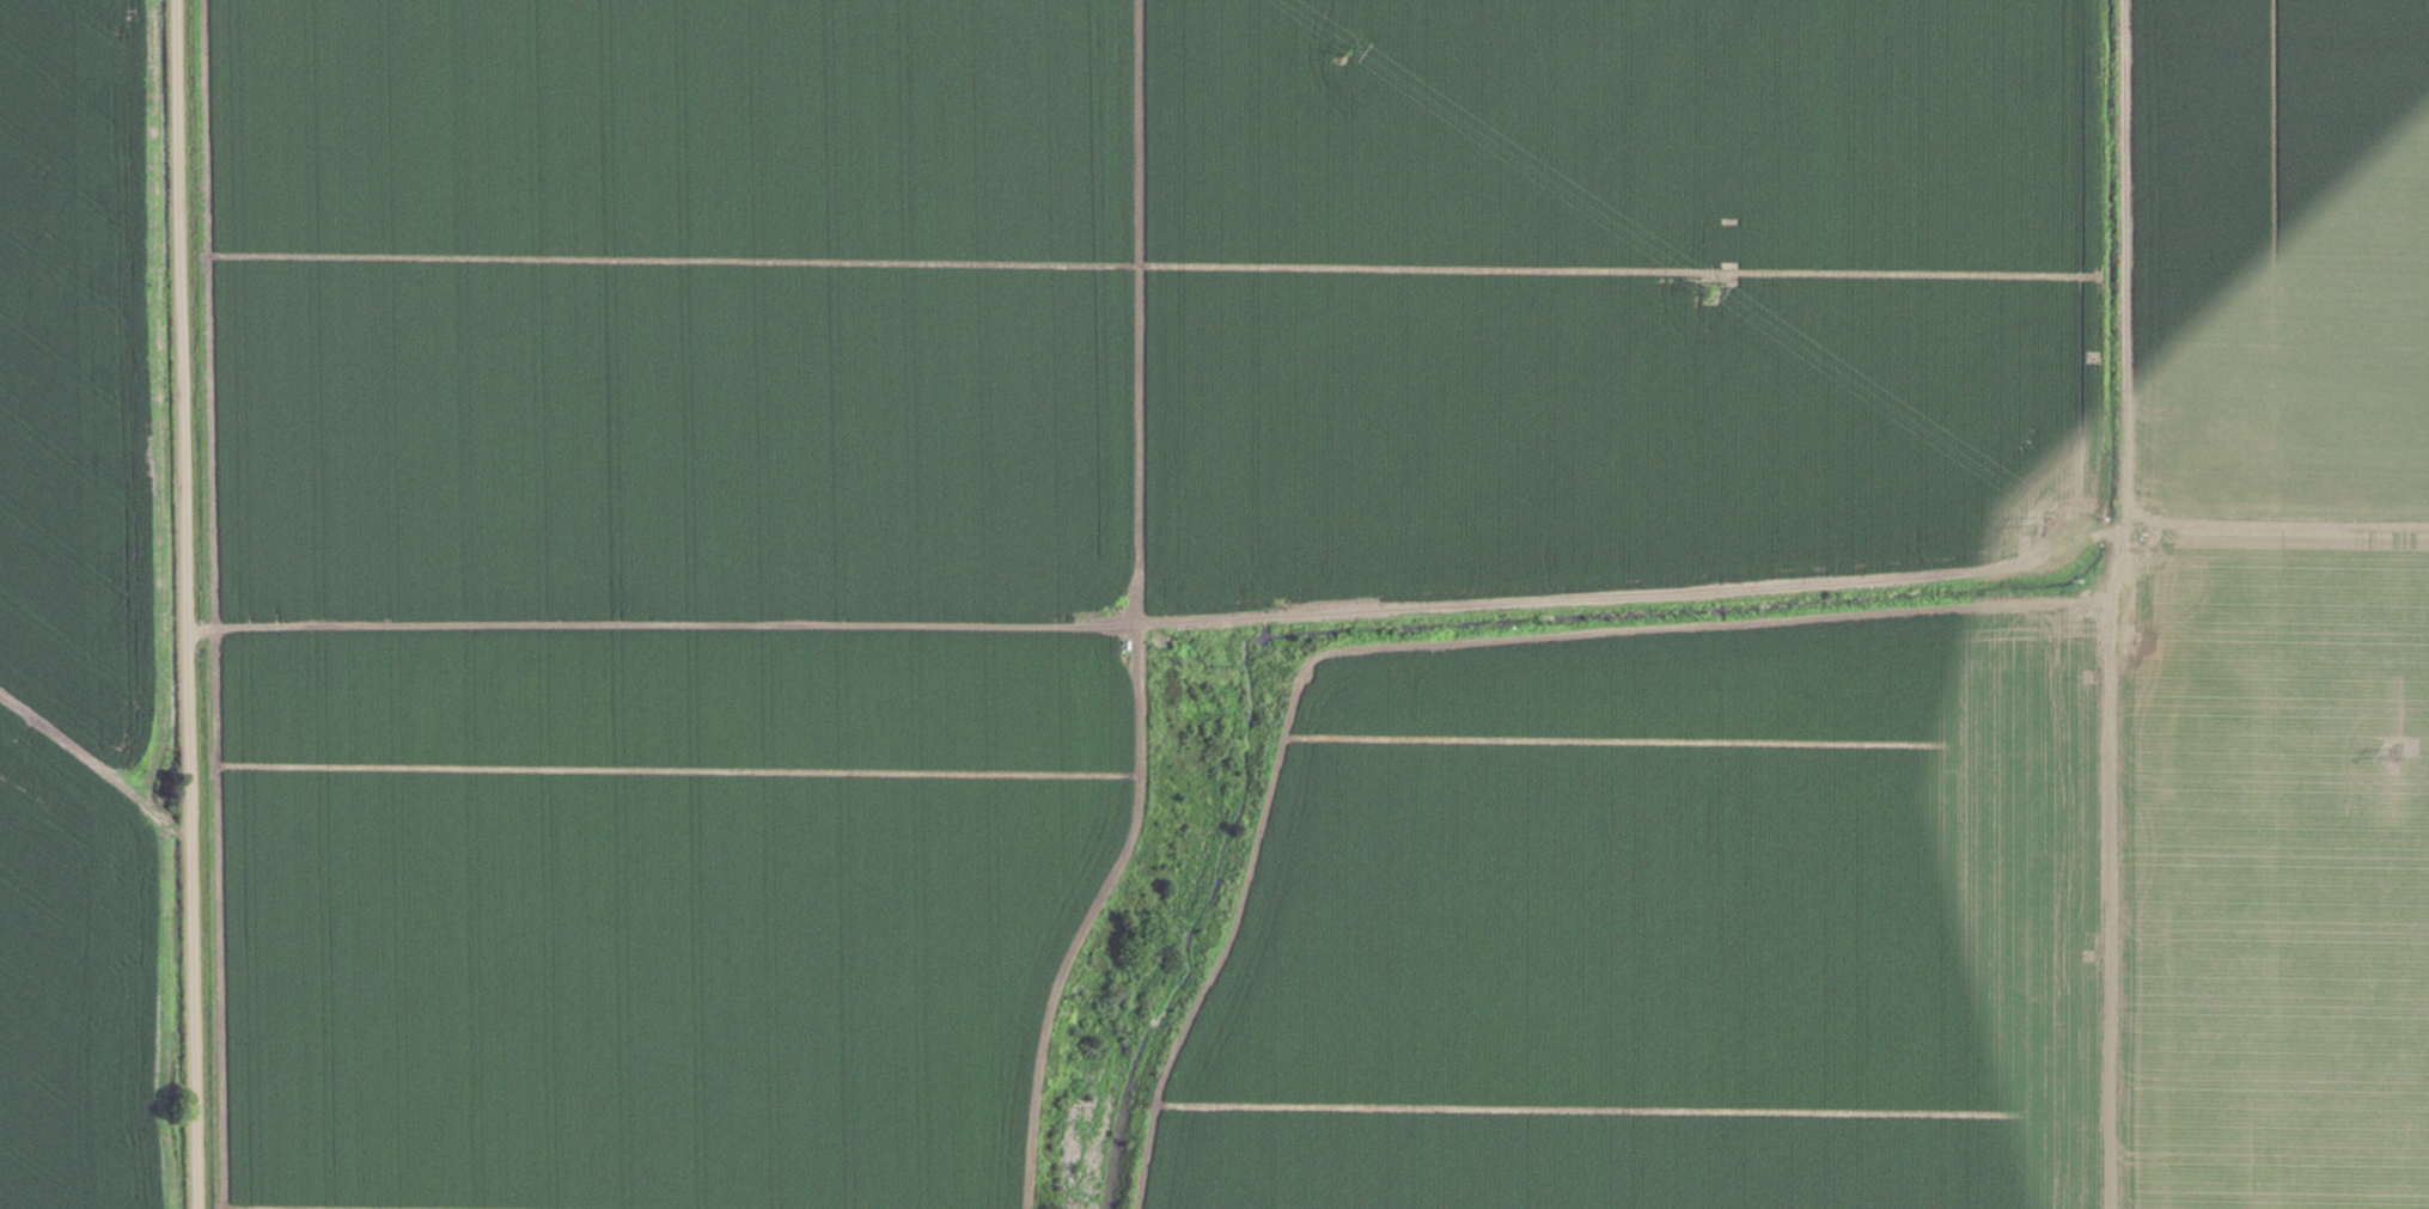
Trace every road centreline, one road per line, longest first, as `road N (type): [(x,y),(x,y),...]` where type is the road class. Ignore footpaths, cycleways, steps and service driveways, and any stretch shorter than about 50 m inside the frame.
road 1 (residential): [(184,1208),(171,0)]

